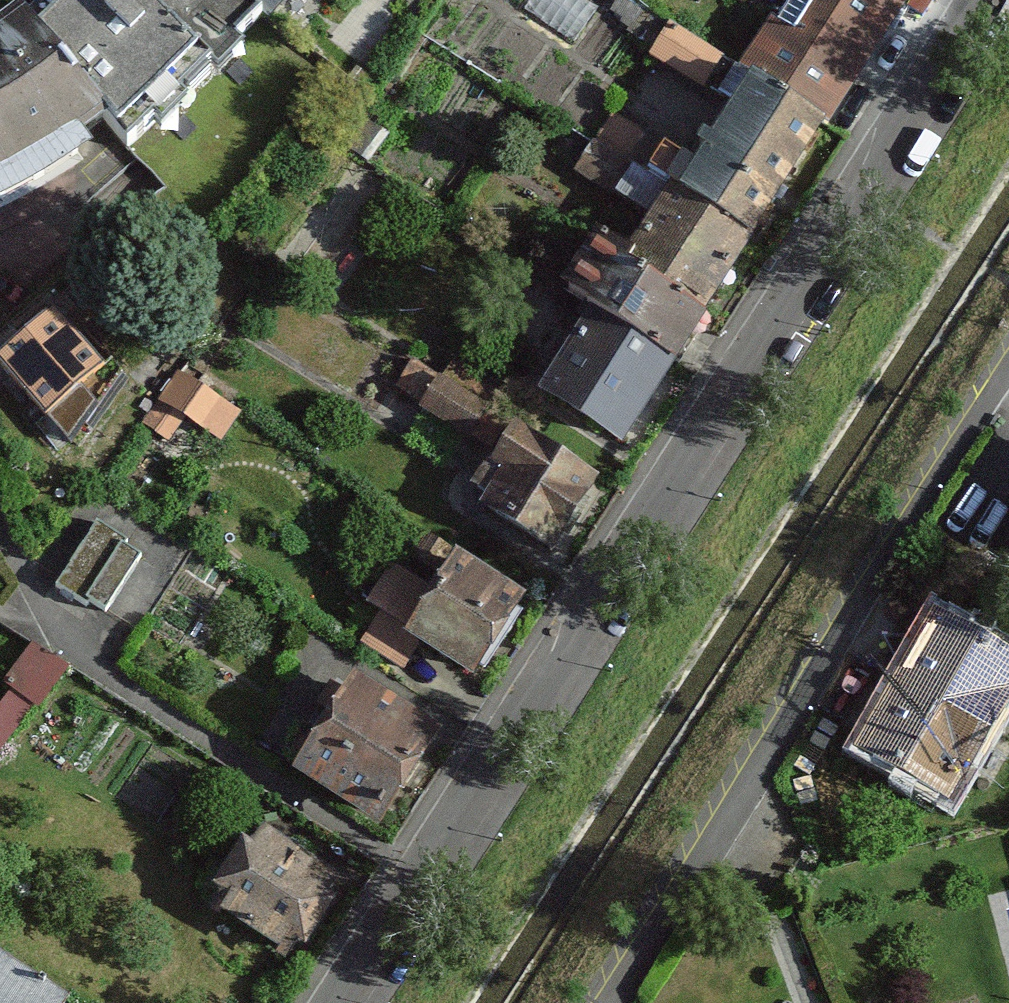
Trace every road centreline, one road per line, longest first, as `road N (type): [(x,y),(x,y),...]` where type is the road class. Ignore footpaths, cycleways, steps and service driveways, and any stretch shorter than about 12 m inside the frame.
road 1 (residential): [(342,1002),(862,196),(972,0)]
road 2 (residential): [(1008,374),(601,1002)]

